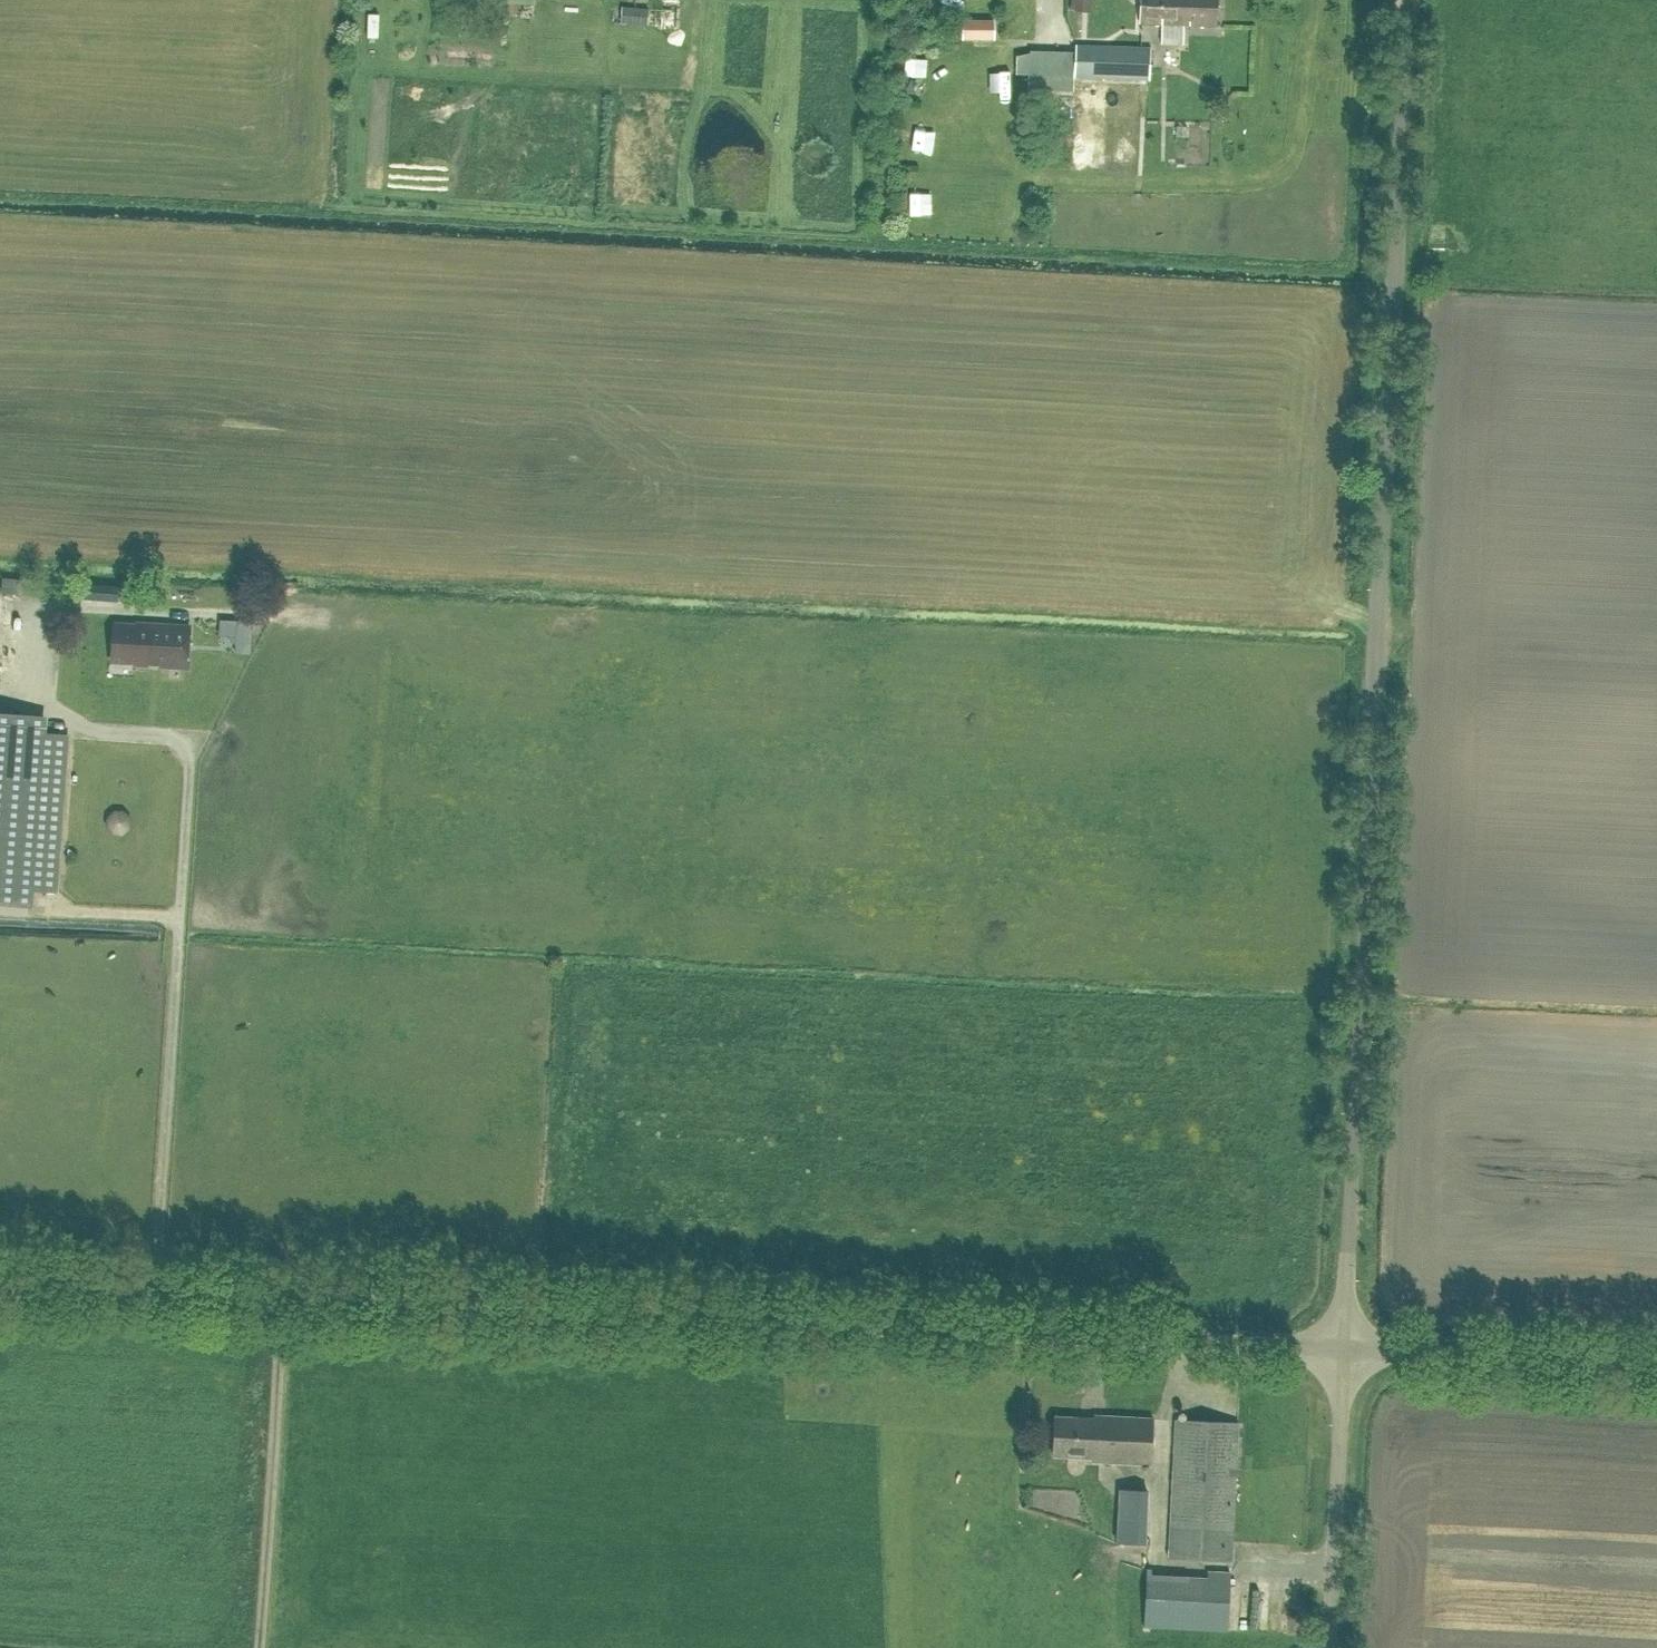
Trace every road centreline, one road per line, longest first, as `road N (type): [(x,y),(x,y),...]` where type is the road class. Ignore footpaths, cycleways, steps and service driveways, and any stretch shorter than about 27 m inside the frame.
road 1 (unclassified): [(1345,1354),(1404,0)]
road 2 (unclassified): [(1345,1354),(0,1286)]
road 3 (unclassified): [(1656,1368),(1345,1354)]
road 4 (unclassified): [(1330,1647),(1345,1354)]

